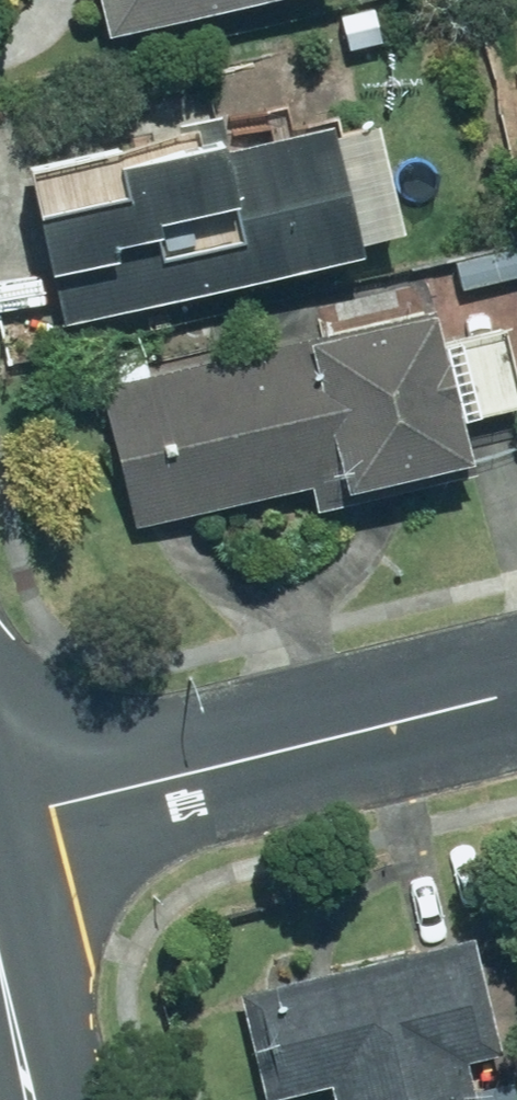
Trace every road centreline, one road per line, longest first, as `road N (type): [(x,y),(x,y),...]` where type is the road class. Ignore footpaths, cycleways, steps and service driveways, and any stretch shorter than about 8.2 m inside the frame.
road 1 (residential): [(0,819),(516,692)]
road 2 (secondary): [(0,966),(30,1099)]

